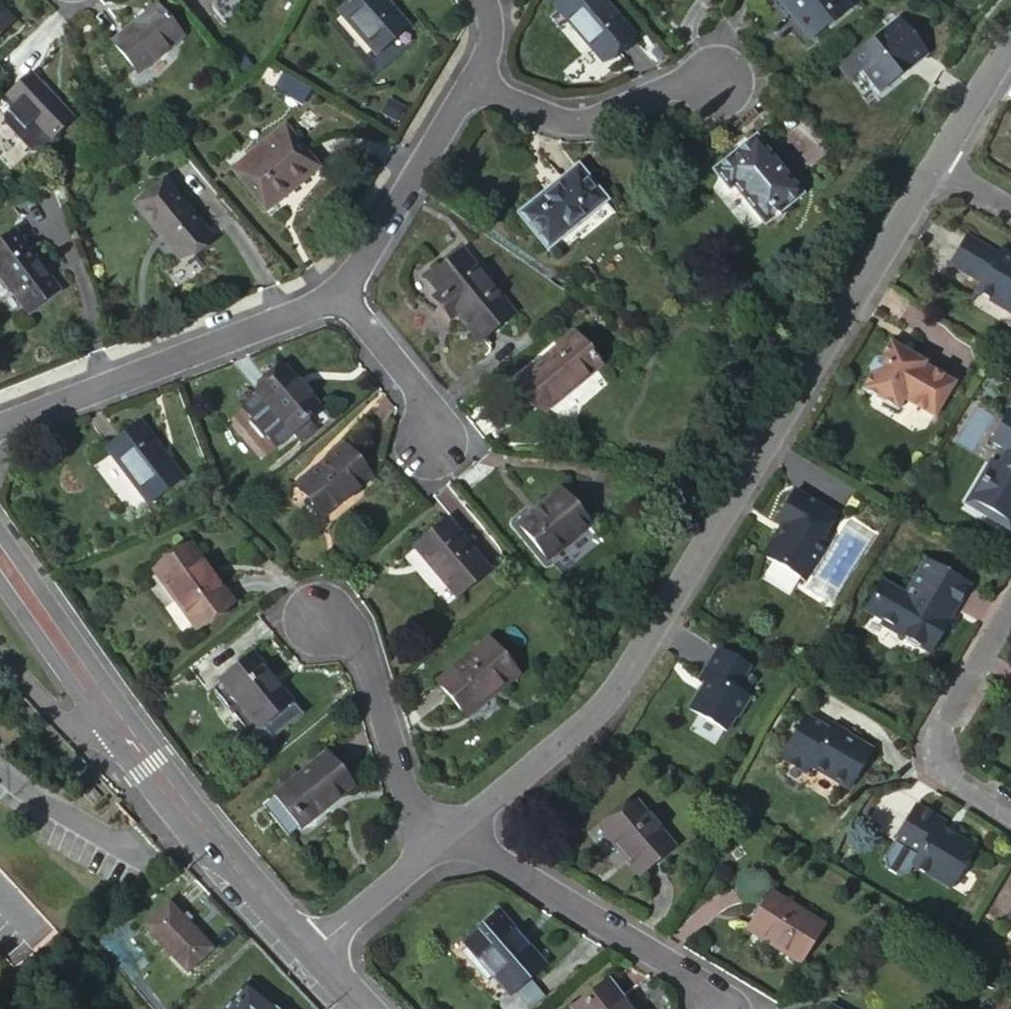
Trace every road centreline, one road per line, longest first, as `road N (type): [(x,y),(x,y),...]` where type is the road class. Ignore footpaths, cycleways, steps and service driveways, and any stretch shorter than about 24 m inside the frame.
road 1 (residential): [(934,164),(614,696),(457,830)]
road 2 (residential): [(343,292),(0,428)]
road 3 (residential): [(713,1008),(688,975),(457,830)]
road 4 (tertiary): [(114,719),(307,950)]
road 5 (residential): [(474,78),(540,119),(572,126),(681,88),(724,82)]
road 6 (residential): [(1010,606),(930,745),(950,777),(1010,815)]
road 7 (residential): [(324,620),(363,664),(426,854)]
road 8 (residential): [(474,78),(343,292)]
road 9 (tertiary): [(0,553),(114,719)]
road 10 (residential): [(343,292),(425,404),(434,445)]
road 11 (residential): [(426,854),(307,950)]
road 12 (residential): [(114,719),(62,718),(0,652)]
road 13 (residential): [(1010,45),(934,164)]

